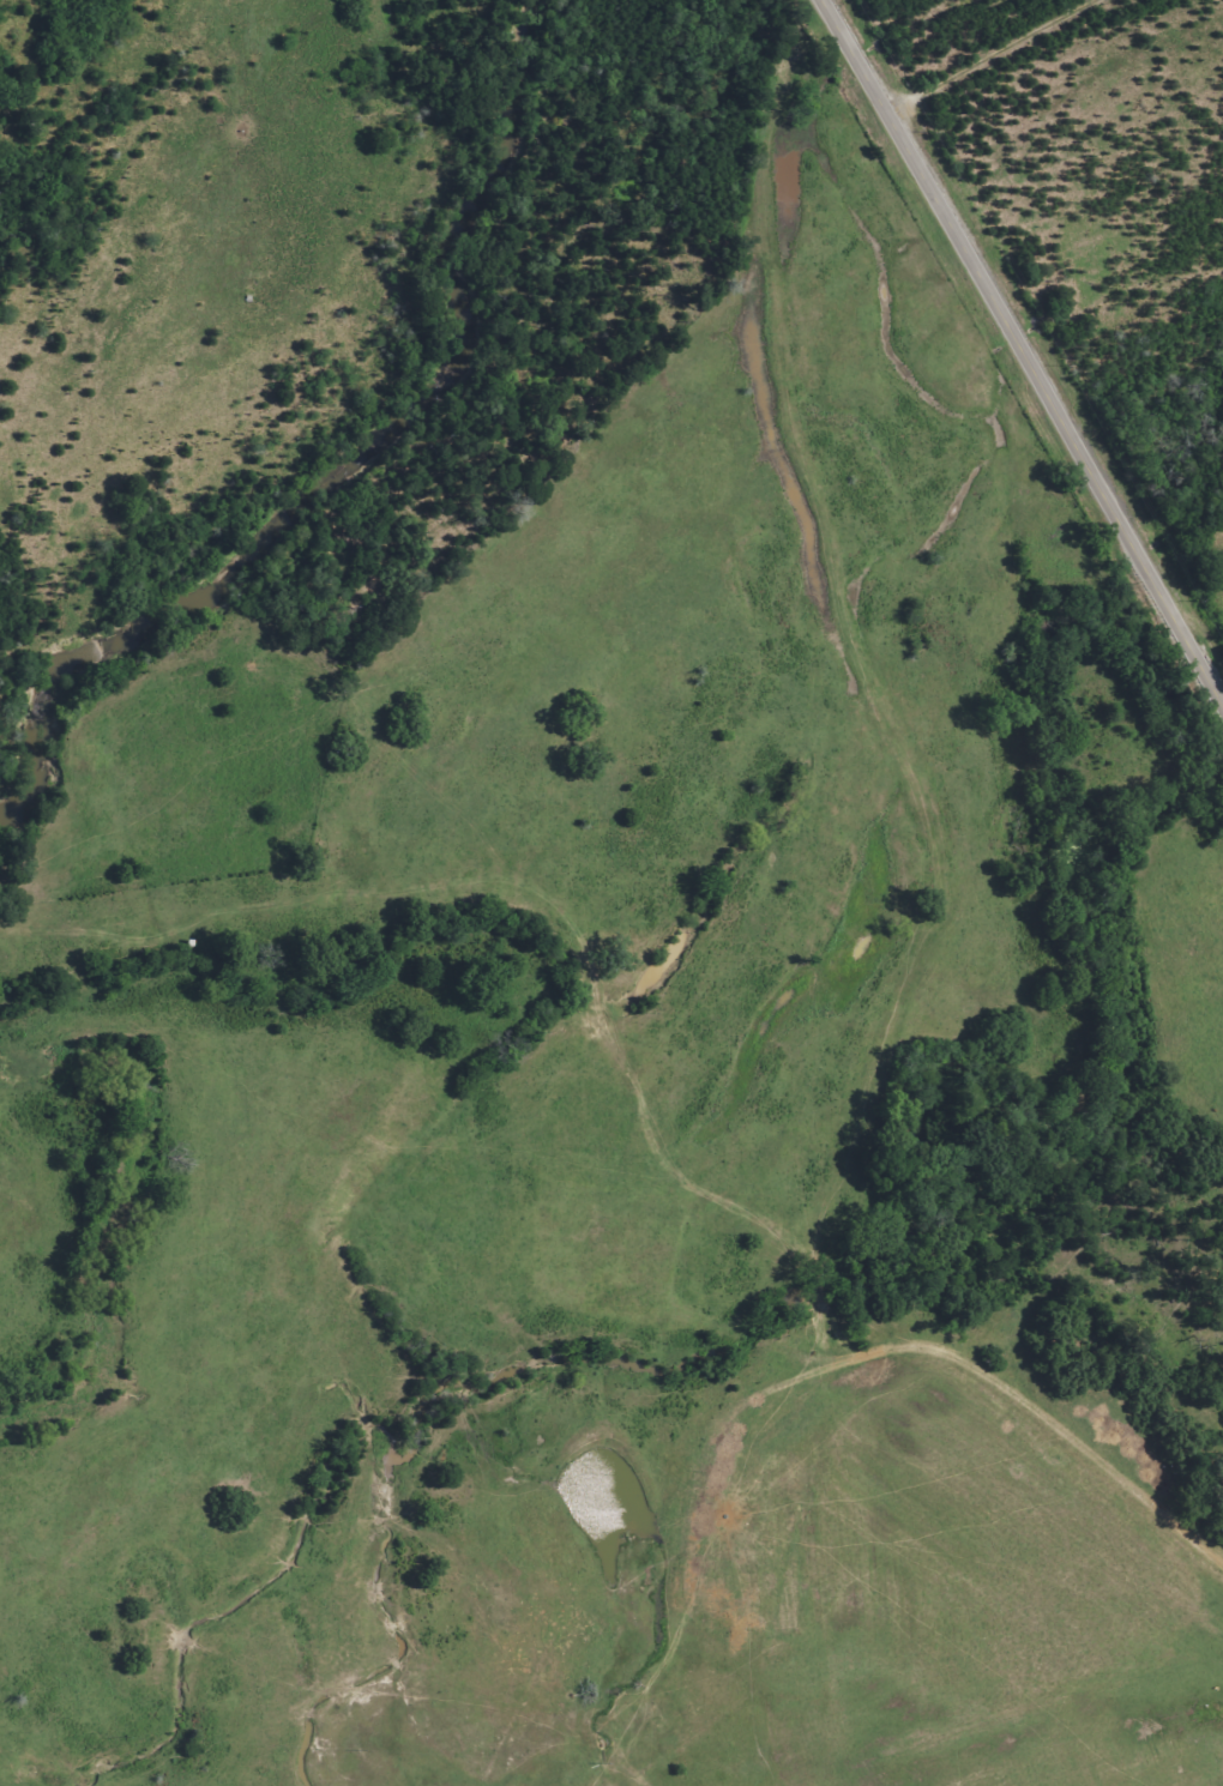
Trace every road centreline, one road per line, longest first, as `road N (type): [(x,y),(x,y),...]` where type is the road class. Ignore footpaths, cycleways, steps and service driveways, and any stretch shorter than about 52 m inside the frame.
road 1 (secondary): [(1222,704),(826,0)]

